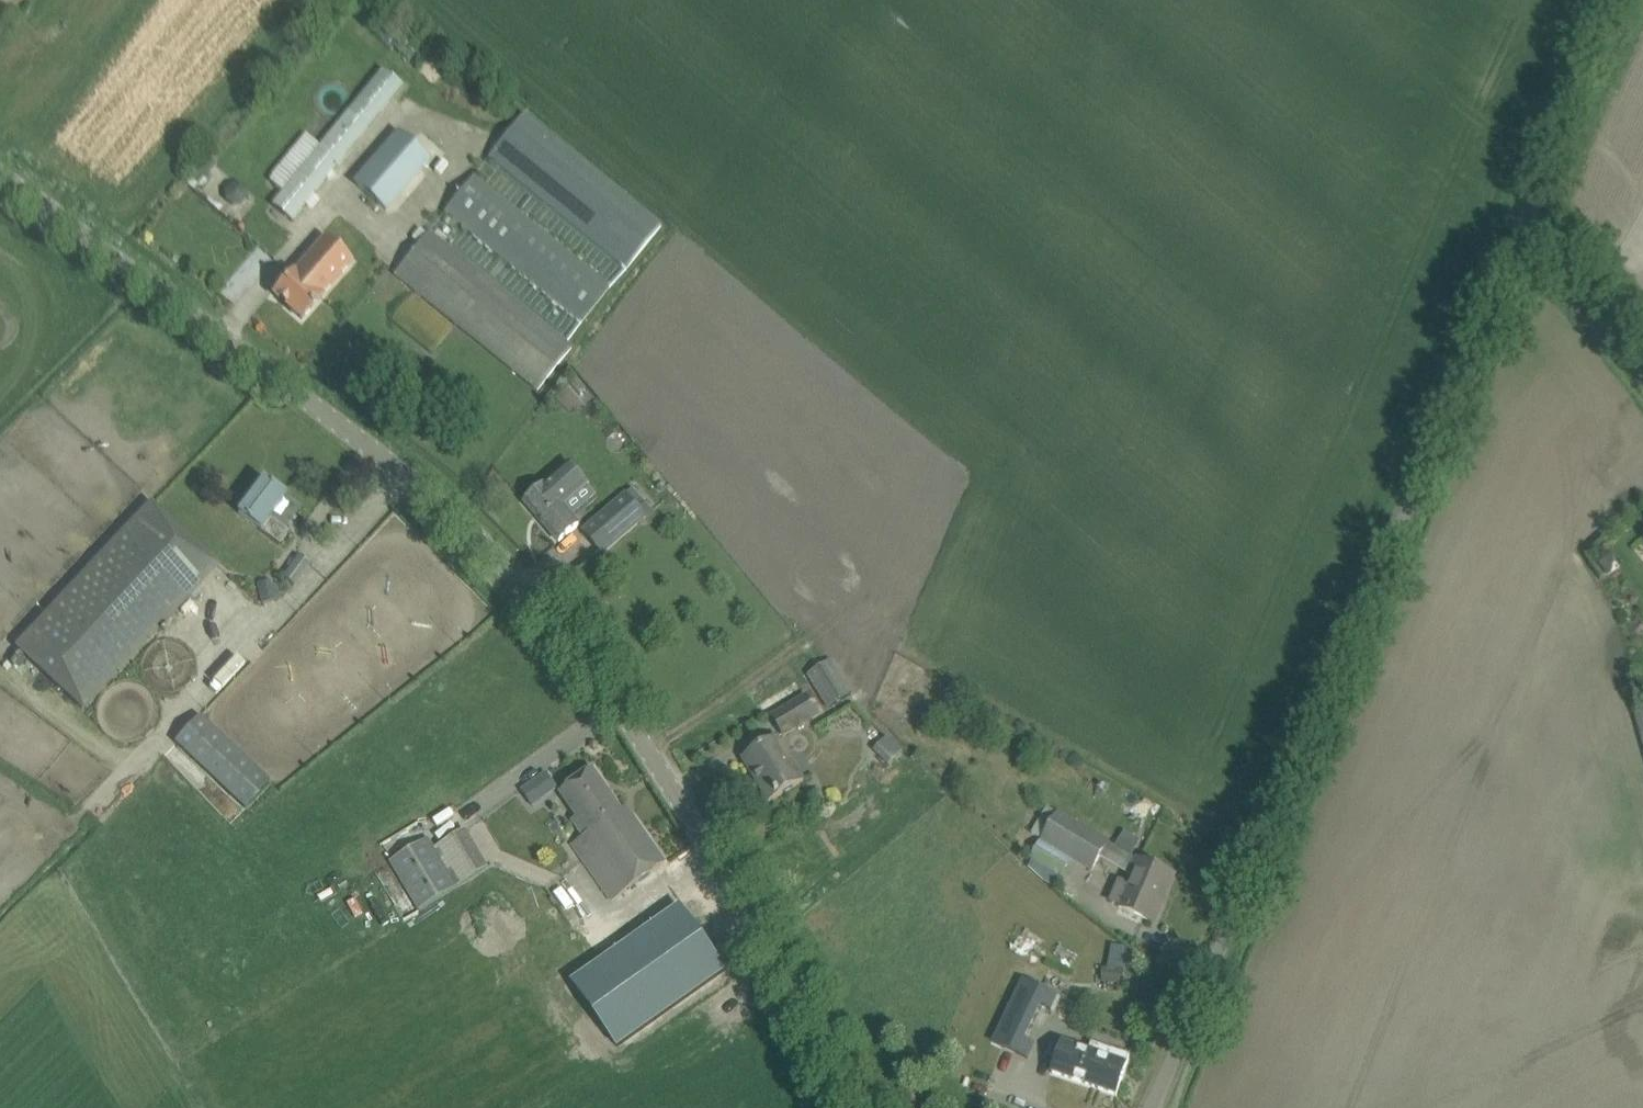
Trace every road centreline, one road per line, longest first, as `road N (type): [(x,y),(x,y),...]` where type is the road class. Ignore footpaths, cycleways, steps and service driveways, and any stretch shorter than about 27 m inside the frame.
road 1 (unclassified): [(873,1107),(602,669),(507,557),(0,165)]
road 2 (unclassified): [(1155,1107),(1526,221)]
road 3 (unclassified): [(1526,221),(1612,0)]
road 4 (unclassified): [(1642,370),(1526,221)]

